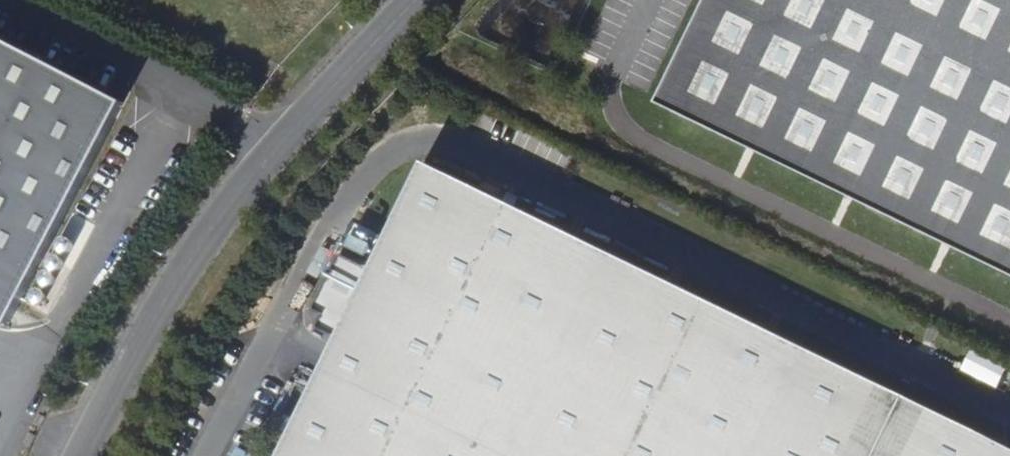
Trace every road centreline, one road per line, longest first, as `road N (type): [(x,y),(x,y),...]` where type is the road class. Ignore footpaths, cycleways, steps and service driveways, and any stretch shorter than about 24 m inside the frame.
road 1 (unclassified): [(416,0),(224,207),(163,297),(81,455)]

